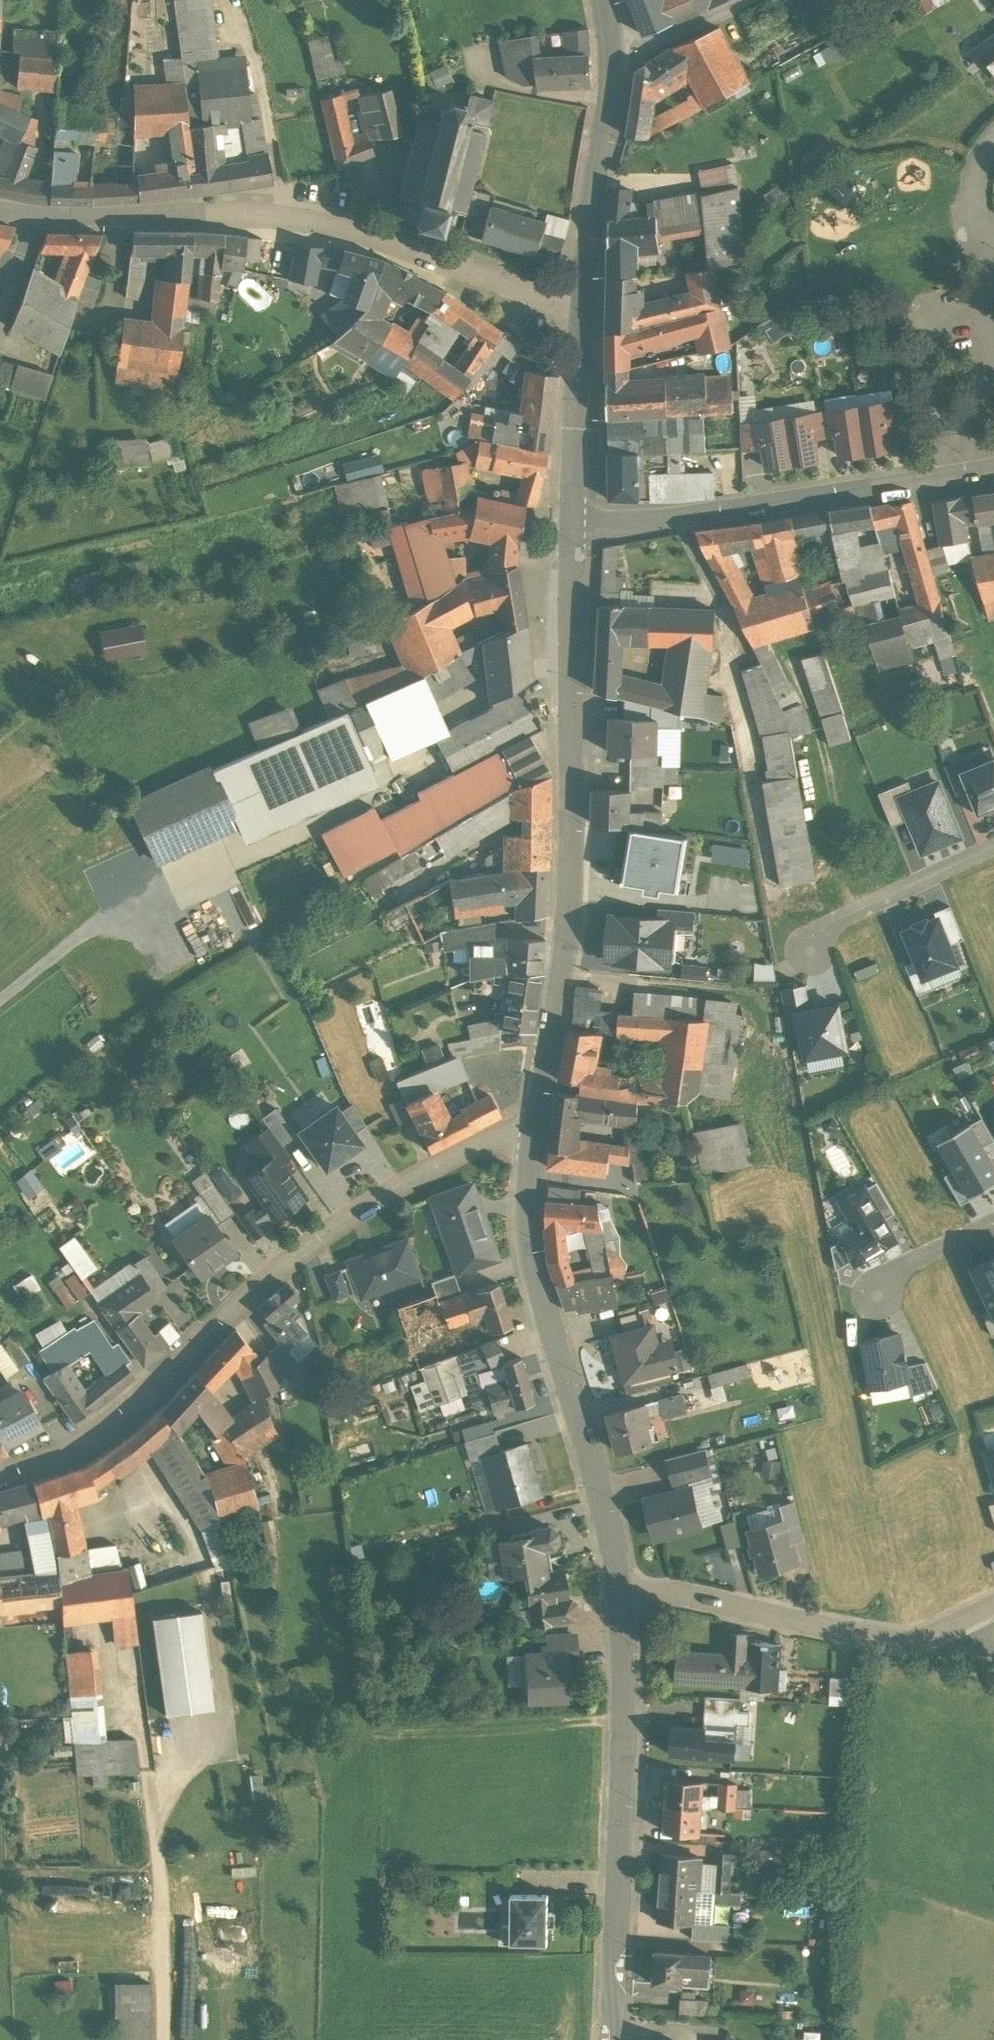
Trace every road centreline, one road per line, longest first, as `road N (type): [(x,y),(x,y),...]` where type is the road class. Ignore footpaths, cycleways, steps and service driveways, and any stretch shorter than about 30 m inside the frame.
road 1 (residential): [(537,1145),(490,1147),(354,1223),(270,1282),(117,1429),(0,1484)]
road 2 (tertiary): [(537,1145),(568,912),(569,529)]
road 3 (residential): [(581,306),(259,219),(99,225),(0,218)]
road 4 (tertiary): [(621,1593),(530,1256),(537,1145)]
road 5 (tertiary): [(615,2039),(608,1971),(619,1867),(621,1593)]
road 6 (unclassified): [(993,472),(698,523),(569,529)]
road 7 (residential): [(621,1593),(907,1645),(993,1610)]
road 8 (track): [(163,2039),(163,1939),(134,1696)]
road 9 (tertiary): [(581,306),(615,67)]
road 10 (track): [(0,1000),(66,948),(198,868)]
road 11 (tertiary): [(569,529),(581,306)]
road 12 (residential): [(993,850),(823,933),(809,951)]
road 13 (residential): [(993,342),(974,177),(993,140)]
road 14 (residential): [(615,67),(760,0)]
road 15 (residential): [(993,1226),(900,1273),(881,1293)]

